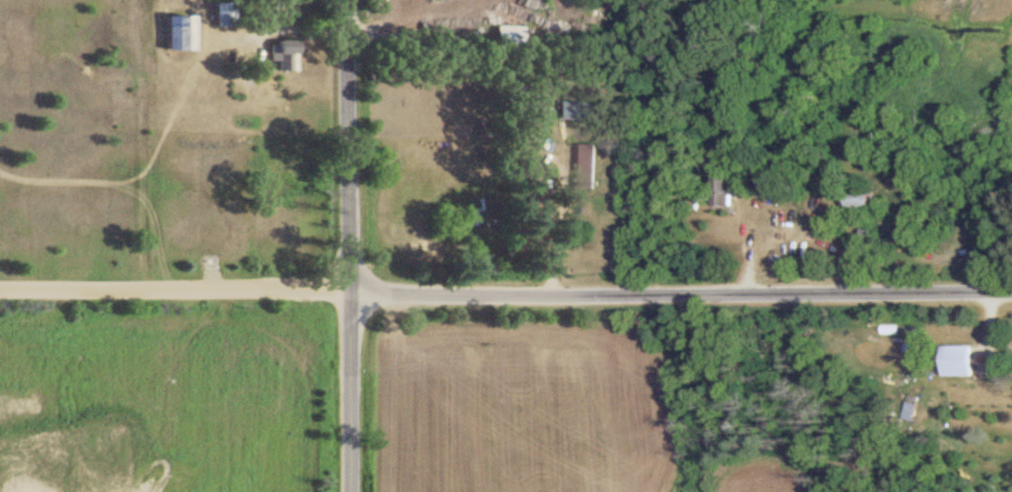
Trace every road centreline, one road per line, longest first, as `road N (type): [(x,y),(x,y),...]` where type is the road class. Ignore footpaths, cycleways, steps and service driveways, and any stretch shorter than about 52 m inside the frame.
road 1 (tertiary): [(347,292),(1011,291)]
road 2 (residential): [(347,491),(343,0)]
road 3 (residential): [(0,289),(347,292)]

